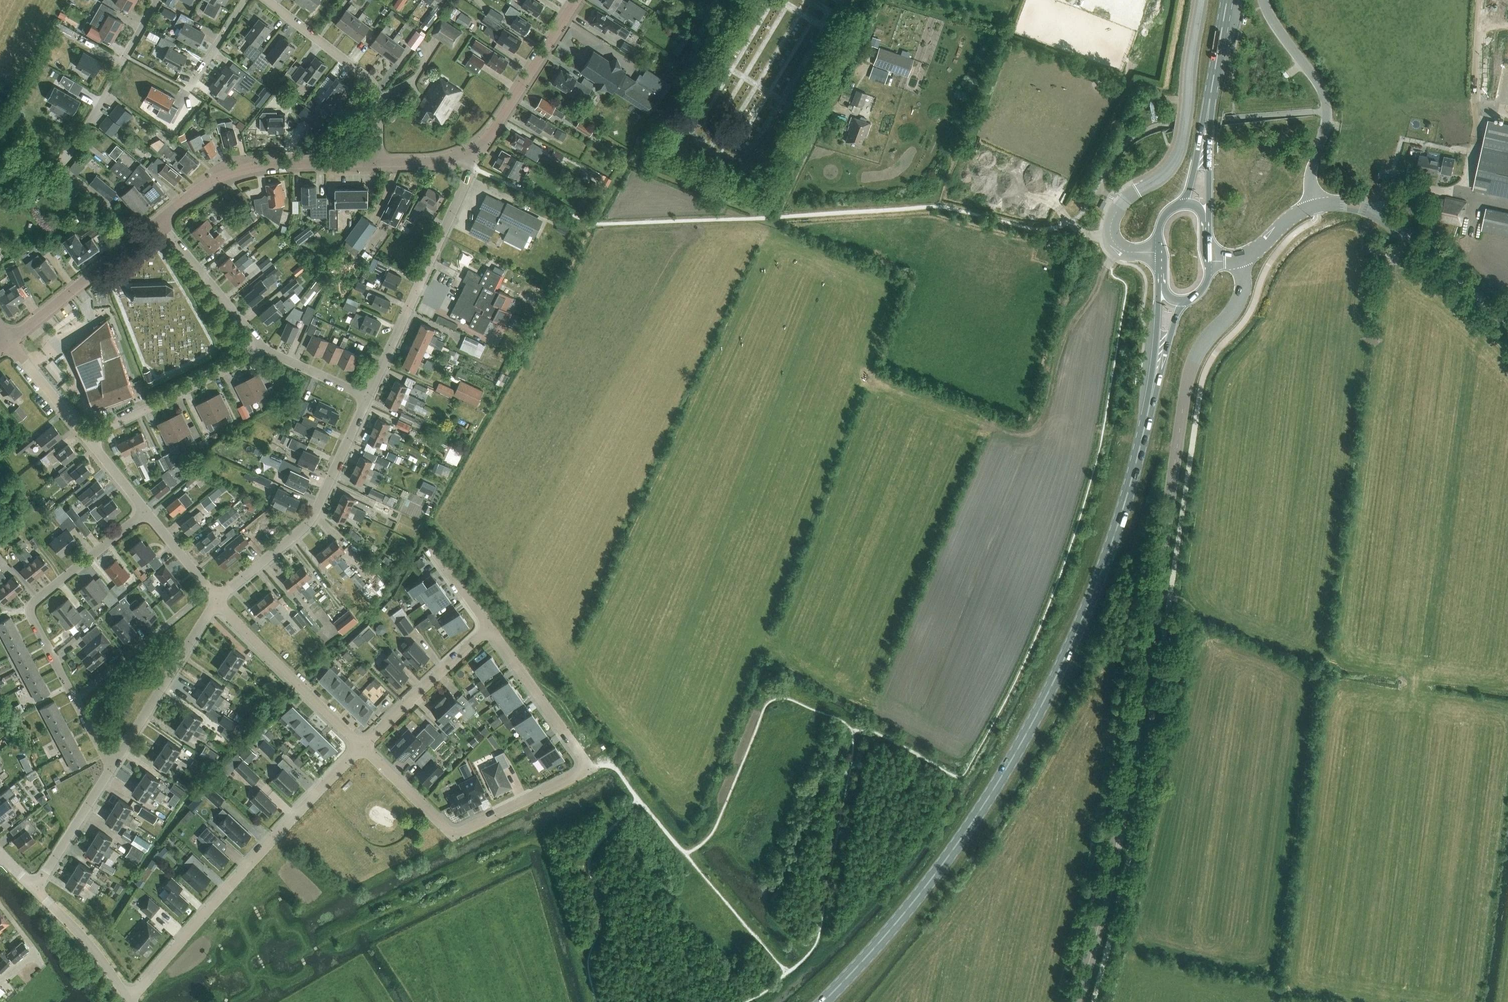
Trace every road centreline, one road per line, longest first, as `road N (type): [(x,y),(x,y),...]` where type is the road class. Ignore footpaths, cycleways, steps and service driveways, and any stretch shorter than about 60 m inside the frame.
road 1 (tertiary): [(1078,1001),(1114,842),(1186,386),(1206,339),(1242,295),(1238,259)]
road 2 (primary): [(822,1001),(955,847),(1036,716),(1112,543),(1155,378)]
road 3 (residential): [(486,626),(587,767),(455,836),(358,747)]
road 4 (residential): [(130,999),(358,747)]
road 5 (tertiary): [(1158,252),(1119,248),(1110,225),(1122,202),(1181,150),(1201,0)]
road 6 (unclassified): [(369,397),(474,168),(469,156)]
road 7 (unclassified): [(219,599),(320,515),(369,397)]
road 8 (residential): [(78,699),(32,616),(34,602),(146,511)]
road 9 (tertiary): [(379,162),(242,172),(208,184),(160,220)]
road 10 (tertiary): [(1507,320),(1377,213),(1346,203),(1316,206)]
road 11 (unclassified): [(1316,206),(1311,171),(1325,96),(1263,0)]
road 12 (residential): [(379,162),(375,90),(265,0)]
road 13 (residential): [(358,747),(219,599)]
road 14 (unclassified): [(114,769),(219,599)]
road 15 (residential): [(87,438),(263,348)]
road 16 (tertiary): [(8,344),(160,220)]
road 17 (tertiary): [(469,156),(495,134),(582,0)]
road 18 (residential): [(358,747),(486,626)]
road 19 (residential): [(78,699),(212,590)]
road 20 (unclassified): [(160,220),(263,348)]
road 21 (residential): [(130,999),(37,887)]
road 22 (unclassified): [(37,887),(114,769)]
road 23 (primary): [(1207,123),(1226,0)]
road 24 (residential): [(87,438),(8,344)]

